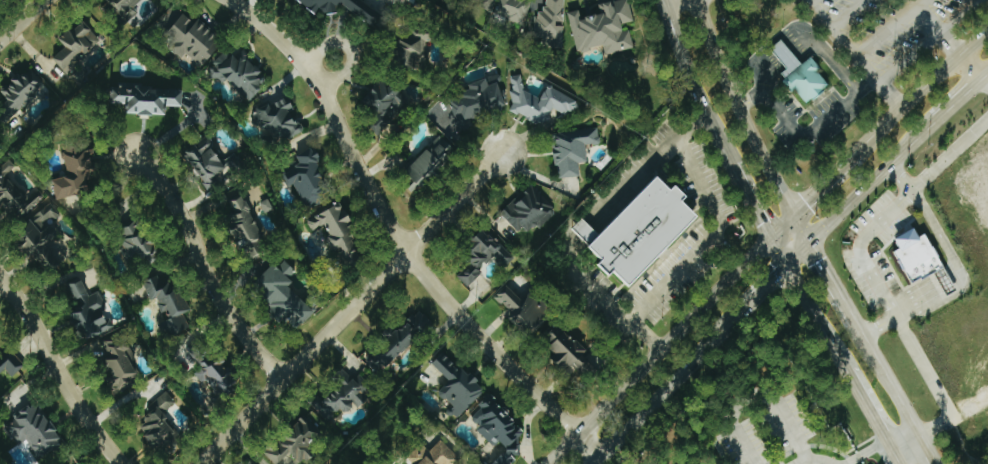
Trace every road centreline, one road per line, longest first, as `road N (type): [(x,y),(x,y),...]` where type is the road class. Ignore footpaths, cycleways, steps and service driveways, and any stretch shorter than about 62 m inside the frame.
road 1 (residential): [(600,455),(482,344),(403,252),(322,89),(269,30),(228,0)]
road 2 (residential): [(201,463),(504,155)]
road 3 (secondary): [(795,213),(578,433)]
road 4 (residential): [(281,381),(232,324),(186,227),(136,156)]
road 5 (secondary): [(795,213),(699,0)]
road 6 (secondary): [(600,455),(754,296)]
road 7 (residential): [(117,463),(0,278)]
road 8 (secondary): [(987,31),(854,153)]
road 9 (secondary): [(663,5),(731,169)]
road 10 (secondary): [(810,241),(934,120)]
road 11 (secondary): [(923,438),(857,324)]
road 12 (secondary): [(782,267),(844,373)]

